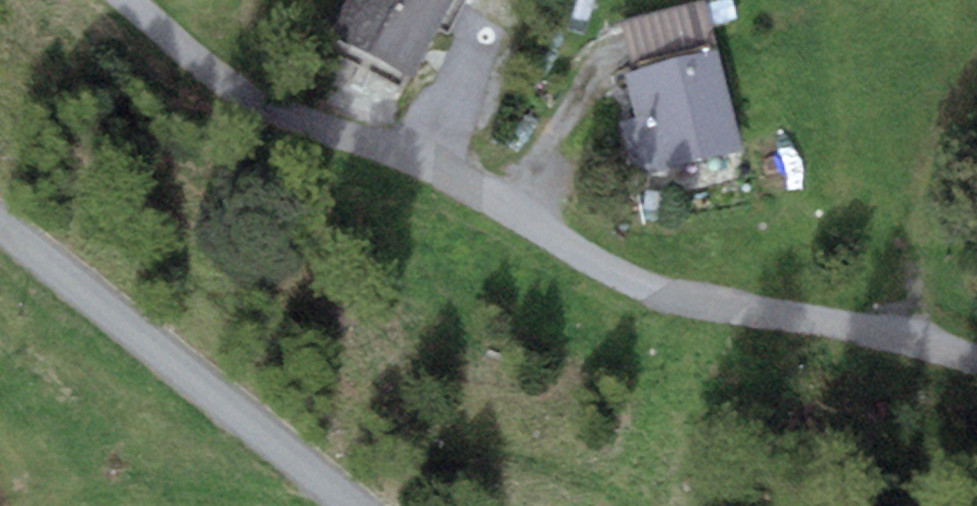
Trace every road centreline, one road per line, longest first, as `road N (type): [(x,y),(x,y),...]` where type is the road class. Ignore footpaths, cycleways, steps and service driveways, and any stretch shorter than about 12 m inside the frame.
road 1 (track): [(976,361),(843,324),(648,288),(515,209),(220,80),(127,0)]
road 2 (unclassified): [(0,225),(354,505)]
road 3 (track): [(919,344),(927,200),(976,97)]

